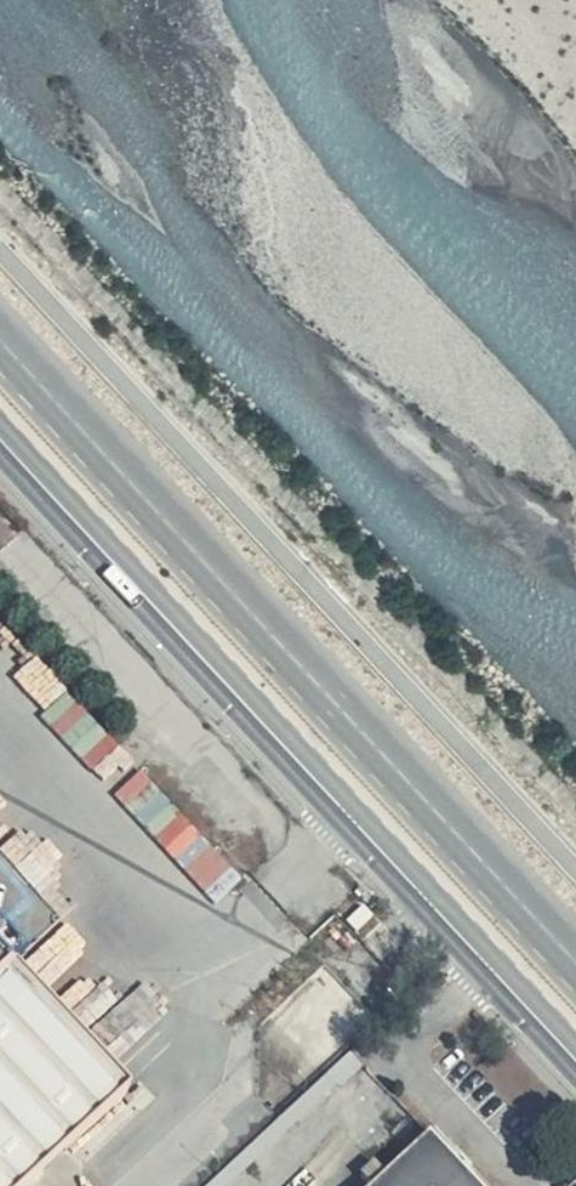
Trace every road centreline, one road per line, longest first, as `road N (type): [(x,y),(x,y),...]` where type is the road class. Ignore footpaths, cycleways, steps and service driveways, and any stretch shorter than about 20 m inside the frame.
road 1 (tertiary): [(575,1060),(0,431)]
road 2 (primary): [(575,952),(0,327)]

